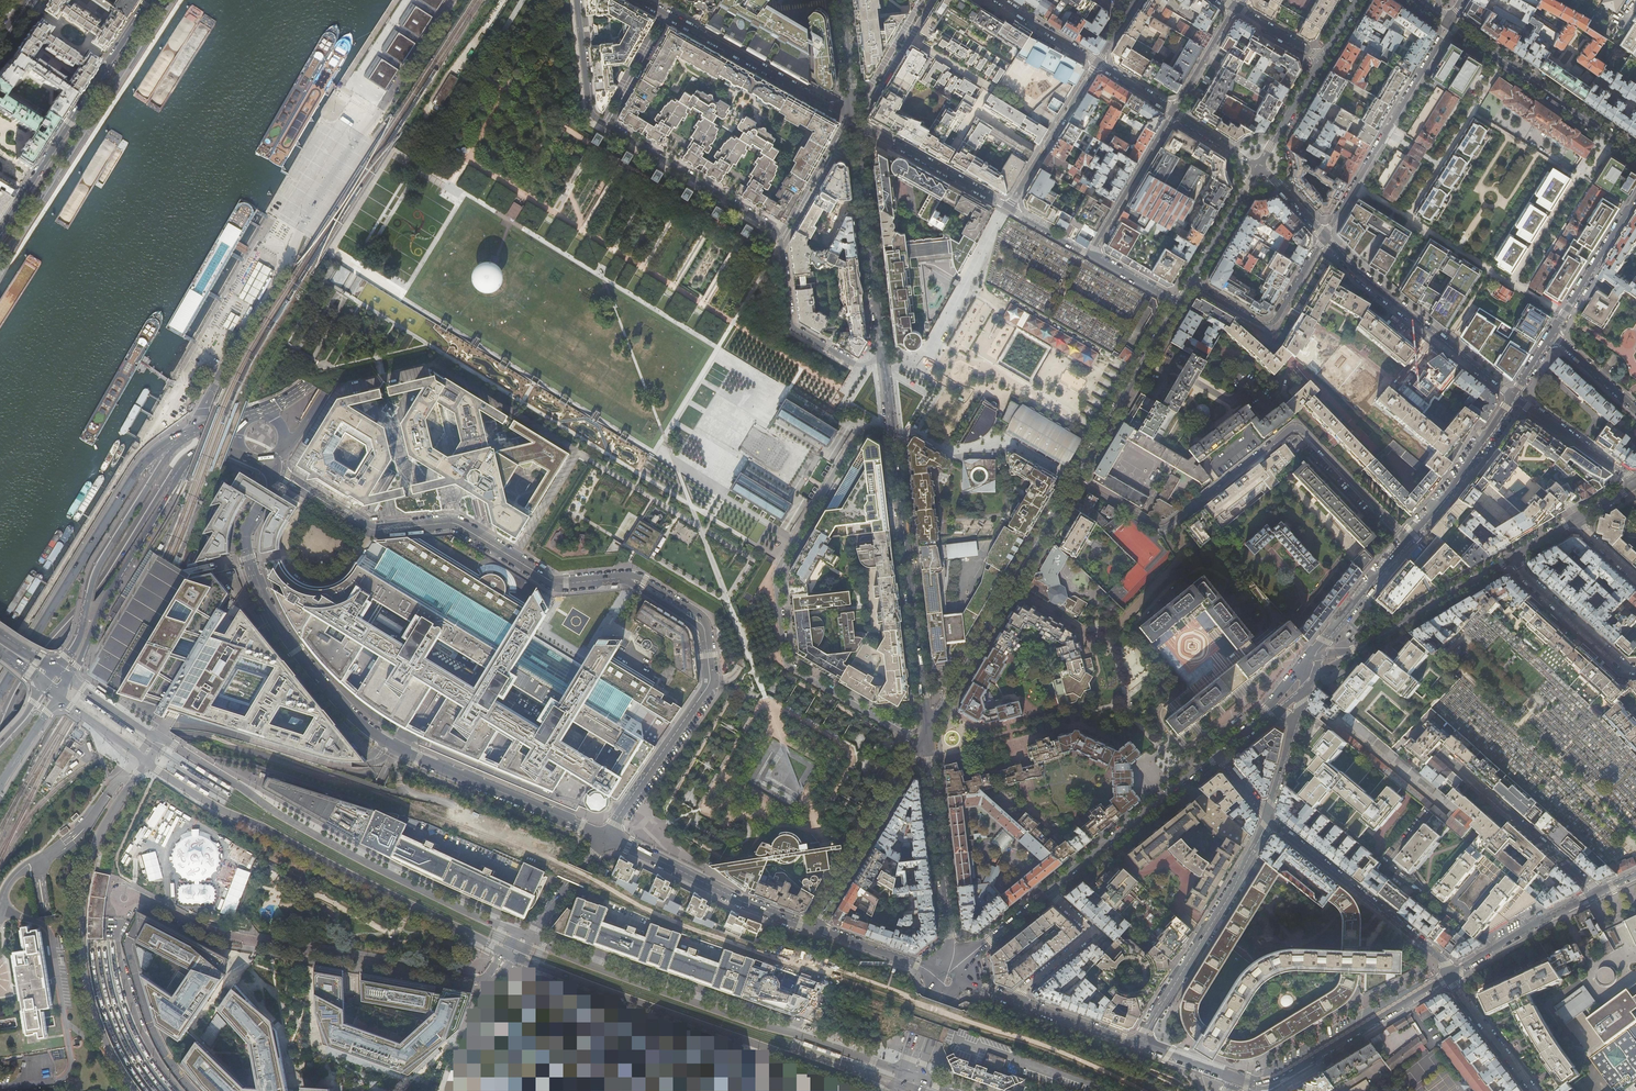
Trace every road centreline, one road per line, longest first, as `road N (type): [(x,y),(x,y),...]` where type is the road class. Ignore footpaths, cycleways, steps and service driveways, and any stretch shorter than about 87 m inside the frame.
road 1 (residential): [(607,836),(410,756),(354,719),(298,652),(256,576),(247,535),(272,488)]
road 2 (residential): [(883,356),(858,365),(793,328),(776,229),(593,115),(577,0)]
road 3 (primary): [(285,452),(550,0)]
road 4 (track): [(844,972),(691,928),(460,808),(409,793),(397,776),(401,751)]
road 5 (primary): [(537,0),(327,367),(267,413)]
road 6 (residential): [(893,440),(859,431),(775,578),(787,663),(904,735),(926,737)]
road 7 (residential): [(1409,540),(1296,428),(1163,528),(1075,480)]
road 8 (primary): [(527,937),(342,850),(161,738)]
road 9 (primary): [(147,761),(218,808),(504,951)]
road 10 (primary): [(903,1072),(527,937)]
road 11 (primary): [(517,957),(882,1090)]
road 12 (residential): [(622,577),(553,582),(453,523),(372,530),(278,468)]
road 13 (residential): [(489,981),(227,937),(135,898)]
road 14 (trunk): [(135,1090),(96,1017),(82,925),(100,835),(147,761)]
road 15 (primary): [(0,737),(34,665),(101,587),(182,463)]
road 16 (primary): [(180,437),(138,470),(0,692)]
road 17 (primary): [(0,264),(169,0)]
road 18 (tertiary): [(893,440),(926,737)]
road 19 (residential): [(926,737),(1075,480)]
road 20 (tertiary): [(0,231),(149,0)]
road 21 (residential): [(855,120),(1091,255)]
road 22 (primary): [(180,437),(102,558),(80,635),(54,671)]
road 23 (residential): [(1140,1045),(1268,818)]
road 24 (residential): [(1449,22),(1324,237)]
road 25 (secondary): [(1451,975),(1273,1081),(1233,1077)]
road 26 (residential): [(1324,237),(1355,271),(1512,396)]
road 27 (residential): [(640,0),(855,120)]
road 28 (residential): [(1268,818),(1441,957),(1451,975)]
road 29 (primary): [(69,677),(182,463)]
road 30 (residential): [(607,836),(711,680),(704,629)]
road 31 (tertiary): [(855,120),(883,356)]
road 32 (secondary): [(1635,153),(1449,22)]
road 33 (tertiary): [(926,737),(947,963)]
road 34 (residential): [(607,836),(812,927)]
road 35 (residential): [(812,927),(926,737)]
road 36 (tertiary): [(1048,891),(1218,754)]
road 37 (residential): [(1444,757),(1598,892)]
road 38 (residential): [(1075,480),(1177,304)]
road 39 (residential): [(1190,283),(1270,324),(1324,237)]
road 40 (tertiary): [(1352,652),(1512,557)]
road 41 (residential): [(1512,396),(1409,540)]
road 42 (secondary): [(1598,892),(1451,975)]
road 43 (residential): [(1635,670),(1512,557)]
road 44 (residential): [(1048,891),(1093,932),(1012,1000)]
road 45 (residential): [(1173,111),(1091,255)]
road 46 (residential): [(1635,198),(1551,333)]
road 47 (residential): [(1409,540),(1311,654)]
road 48 (residential): [(1512,396),(1635,481)]
road 49 (residential): [(1451,975),(1536,1090)]
road 50 (residential): [(1190,283),(1258,165)]
road 51 (residential): [(1140,1045),(1012,1000)]
road 52 (residential): [(933,974),(812,927)]
road 53 (residential): [(527,937),(607,836)]
road 54 (residential): [(1258,165),(1321,60)]
road 55 (tertiary): [(841,0),(855,120)]
road 56 (residential): [(1235,8),(1173,111)]

